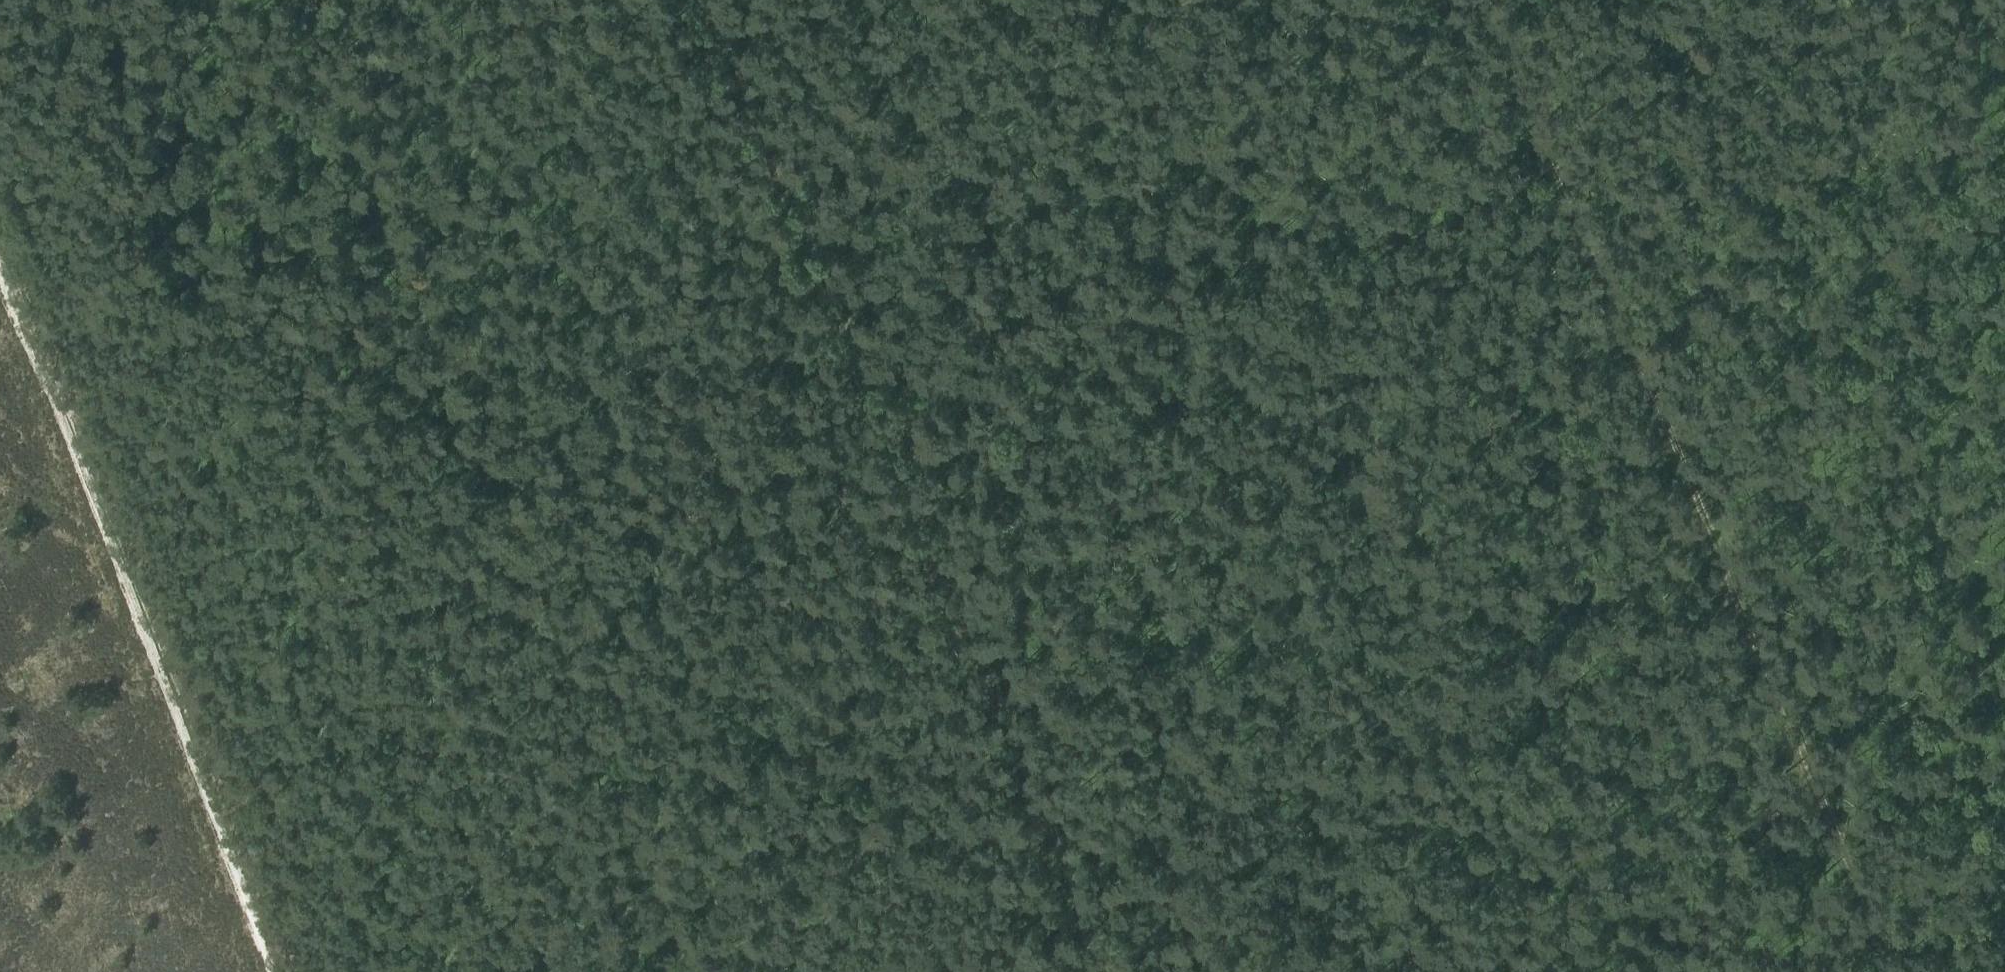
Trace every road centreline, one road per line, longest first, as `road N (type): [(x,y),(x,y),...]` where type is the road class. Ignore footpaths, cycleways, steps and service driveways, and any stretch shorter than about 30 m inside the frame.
road 1 (track): [(1475,0),(1886,971)]
road 2 (track): [(0,258),(277,971)]

